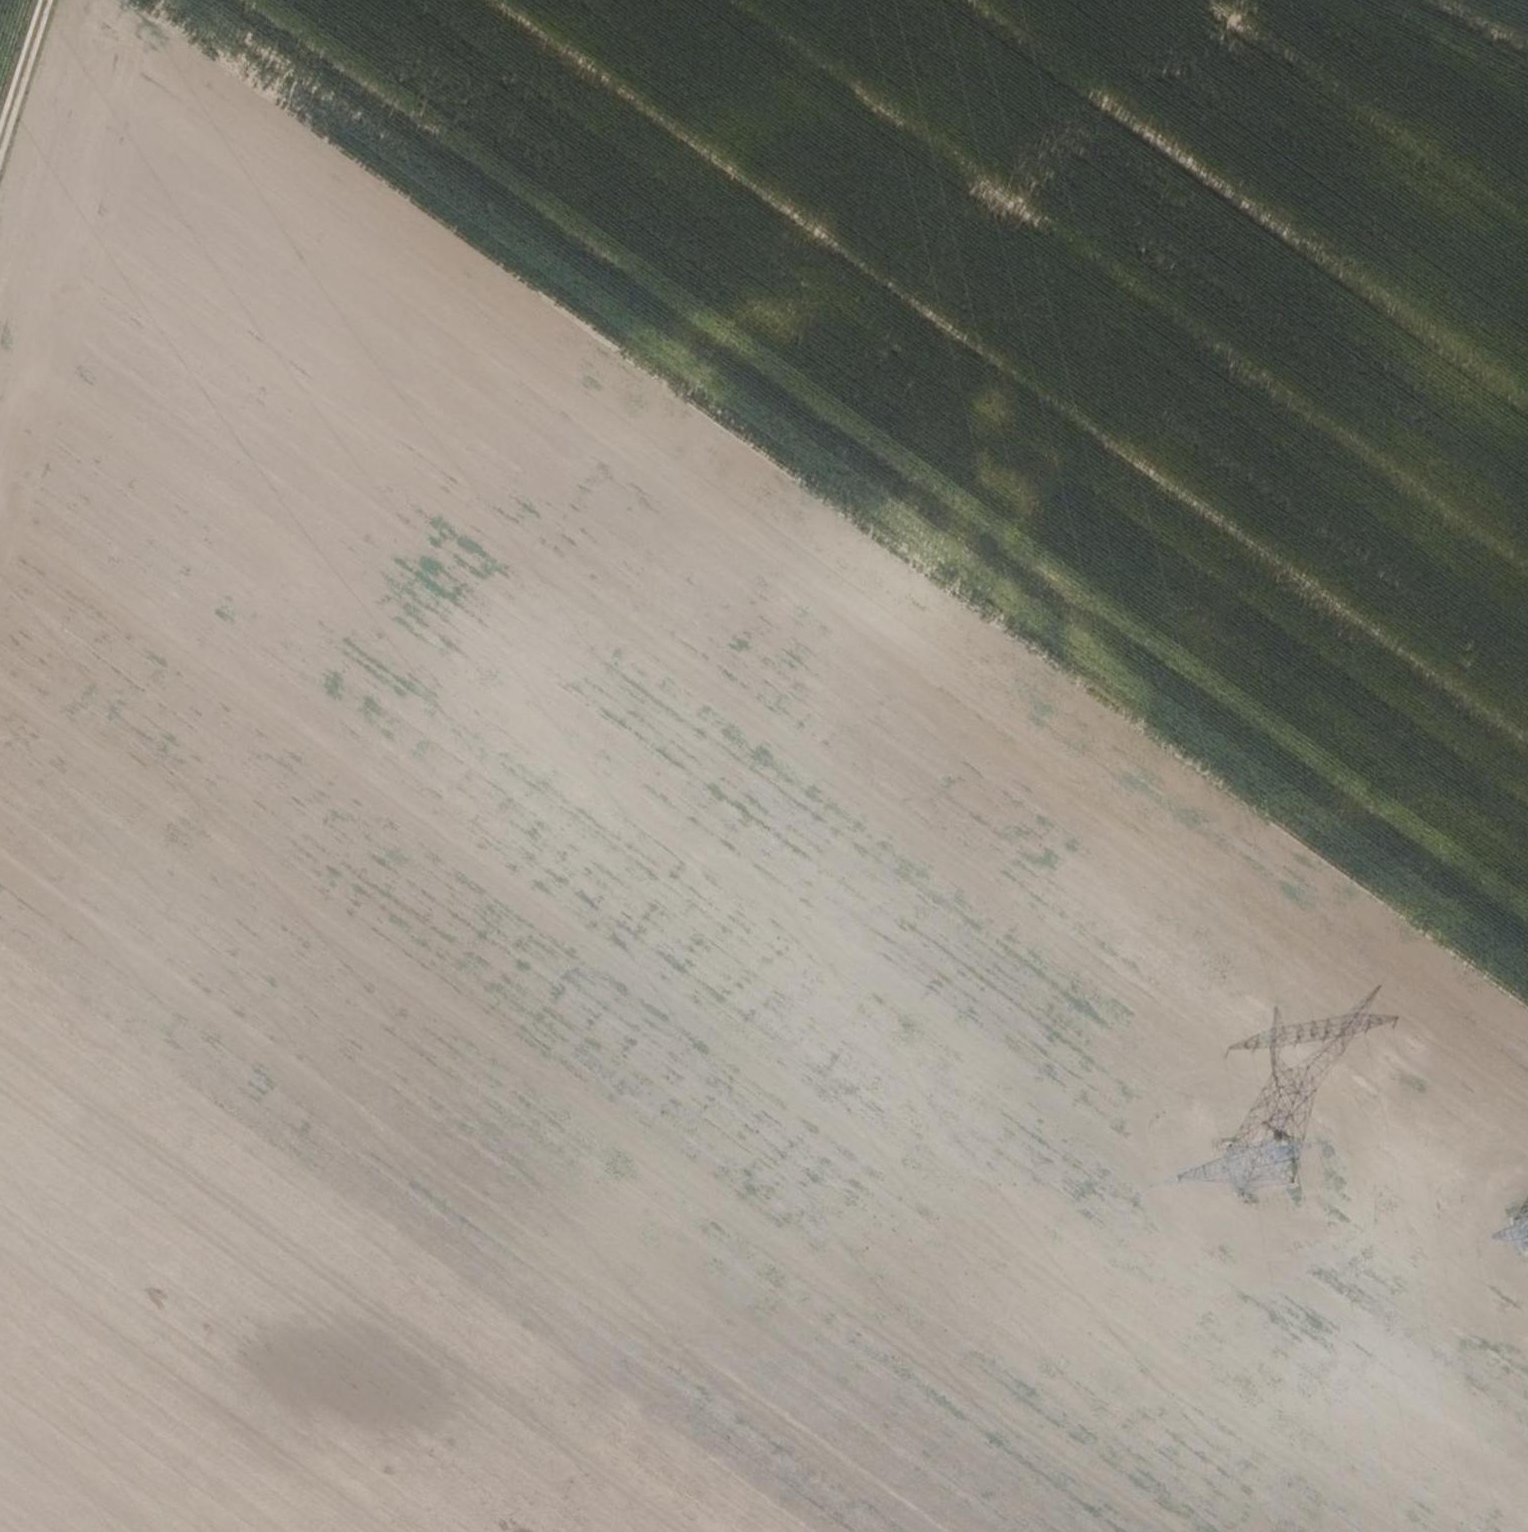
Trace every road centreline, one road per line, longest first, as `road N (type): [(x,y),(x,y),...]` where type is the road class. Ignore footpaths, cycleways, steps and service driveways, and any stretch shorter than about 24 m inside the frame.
road 1 (track): [(53,0),(0,160)]

